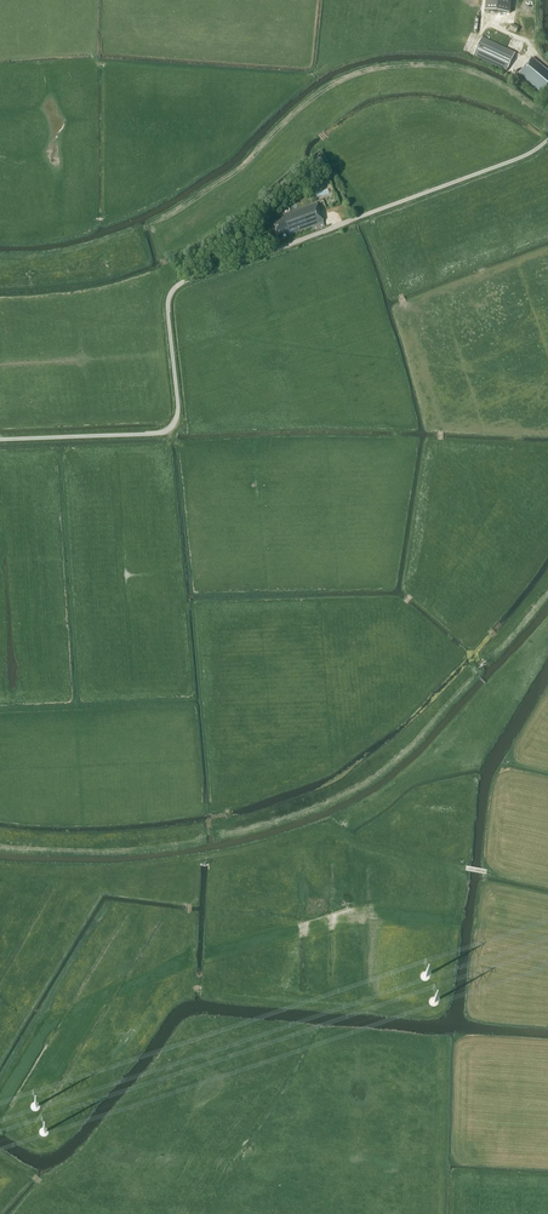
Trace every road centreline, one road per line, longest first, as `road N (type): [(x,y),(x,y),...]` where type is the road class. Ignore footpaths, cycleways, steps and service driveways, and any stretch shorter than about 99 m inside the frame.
road 1 (unclassified): [(0,439),(166,431),(177,395),(167,313),(179,284),(521,157),(547,140)]

